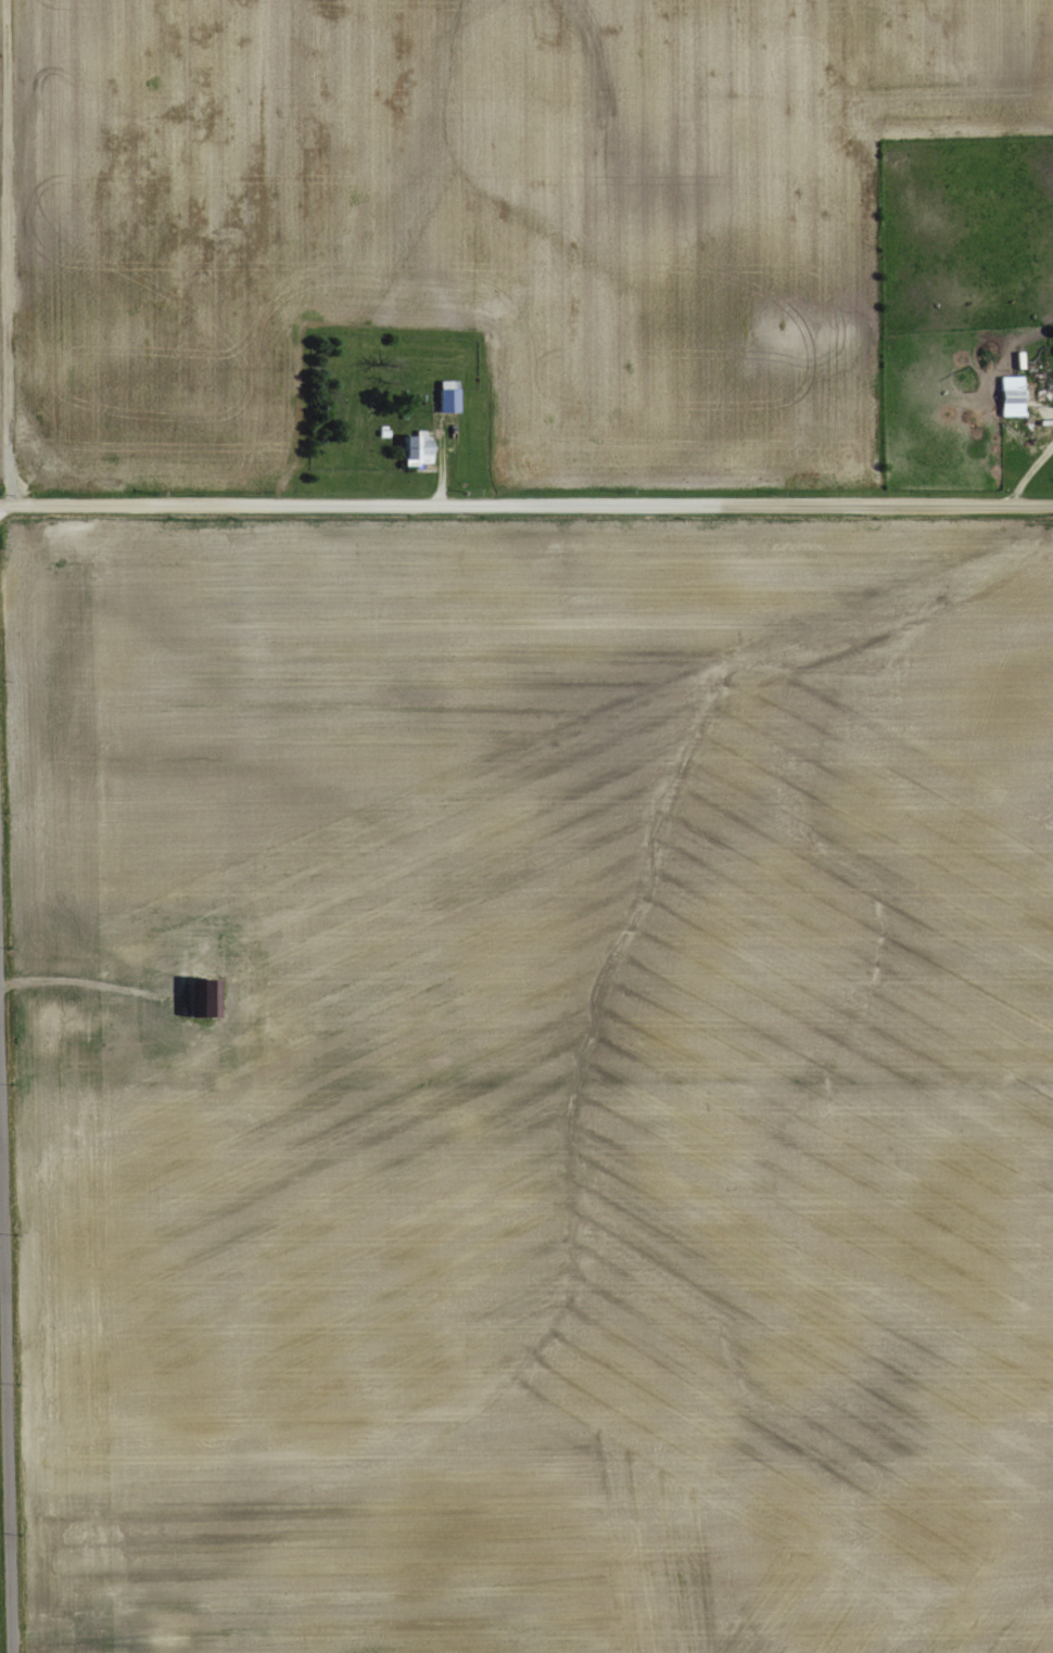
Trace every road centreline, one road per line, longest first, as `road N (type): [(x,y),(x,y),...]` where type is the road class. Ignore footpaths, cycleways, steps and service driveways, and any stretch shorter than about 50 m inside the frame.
road 1 (residential): [(0,502),(1052,502)]
road 2 (tertiary): [(11,1652),(0,1098)]

